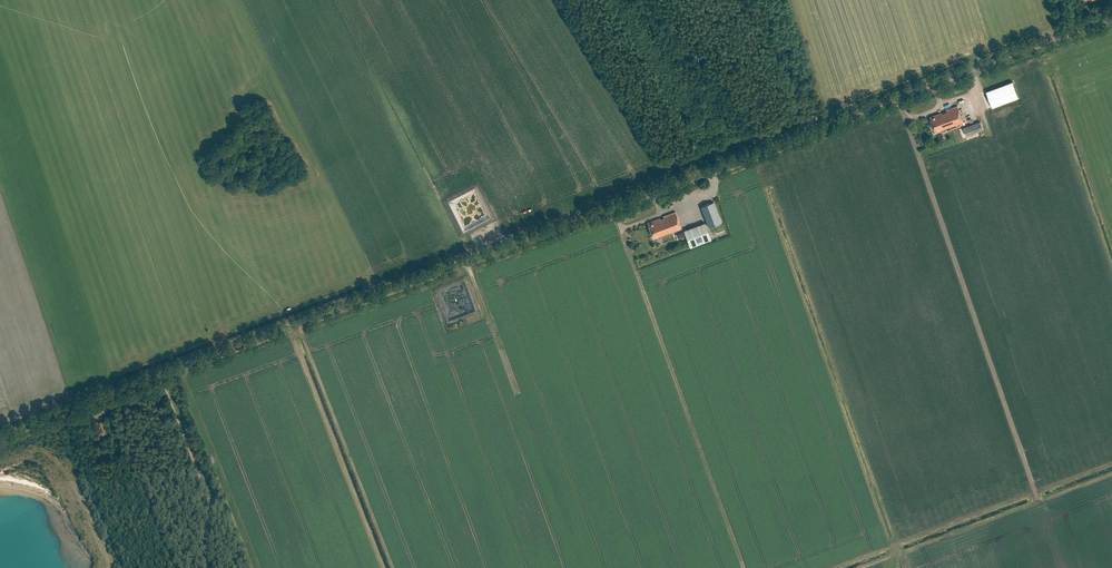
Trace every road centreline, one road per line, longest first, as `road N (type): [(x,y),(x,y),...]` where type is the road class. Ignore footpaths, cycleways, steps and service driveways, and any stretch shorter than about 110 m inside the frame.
road 1 (unclassified): [(0,433),(1111,18)]
road 2 (track): [(286,327),(381,567)]

